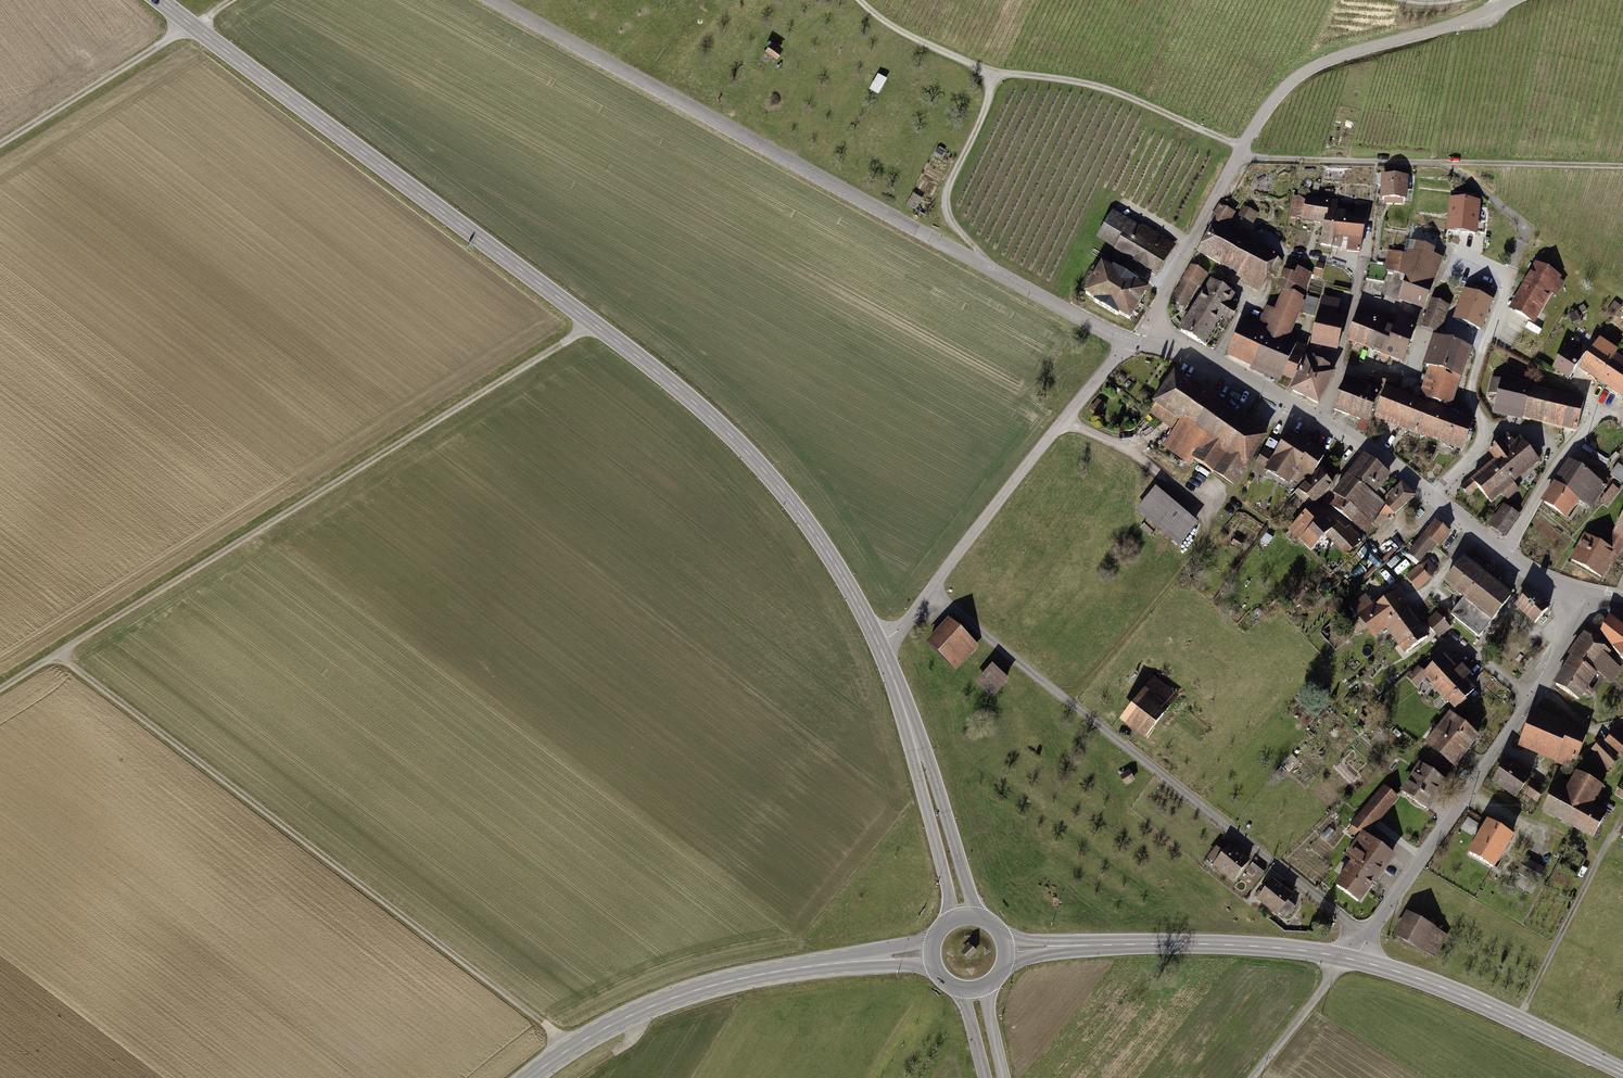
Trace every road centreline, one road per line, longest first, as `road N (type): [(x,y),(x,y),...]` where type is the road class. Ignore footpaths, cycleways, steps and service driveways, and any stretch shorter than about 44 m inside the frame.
road 1 (primary): [(161,0),(682,392),(792,504),(879,645)]
road 2 (track): [(1622,167),(1262,160),(1090,82),(995,76),(898,28),(860,0)]
road 3 (residential): [(1127,343),(491,0)]
road 4 (track): [(0,691),(591,322)]
road 5 (track): [(574,1046),(57,655)]
road 6 (residential): [(930,593),(1371,934)]
road 7 (residential): [(1127,343),(1281,89),(1320,61),(1513,0)]
road 8 (tertiary): [(931,952),(669,999),(574,1046),(530,1077)]
road 9 (residential): [(1371,934),(1541,687),(1577,597)]
road 10 (tertiary): [(1006,950),(1199,944),(1349,958)]
road 11 (unclassified): [(930,593),(1127,343)]
road 12 (residential): [(1441,501),(1484,434),(1472,386),(1526,223)]
road 13 (tertiary): [(1349,958),(1441,986),(1622,1070)]
road 14 (track): [(0,143),(233,0)]
road 15 (track): [(994,273),(948,216),(946,194),(995,76)]
road 16 (track): [(1622,291),(1444,162)]
road 17 (residential): [(1317,422),(1209,364),(1127,343)]
road 18 (track): [(1518,1021),(1606,845)]
road 19 (primary): [(979,917),(932,771),(916,745)]
road 20 (residential): [(1506,555),(1559,461),(1604,404)]
road 21 (primary): [(916,745),(952,920)]
road 22 (residential): [(1317,422),(1340,369),(1362,255)]
road 23 (residential): [(1441,501),(1317,422)]

